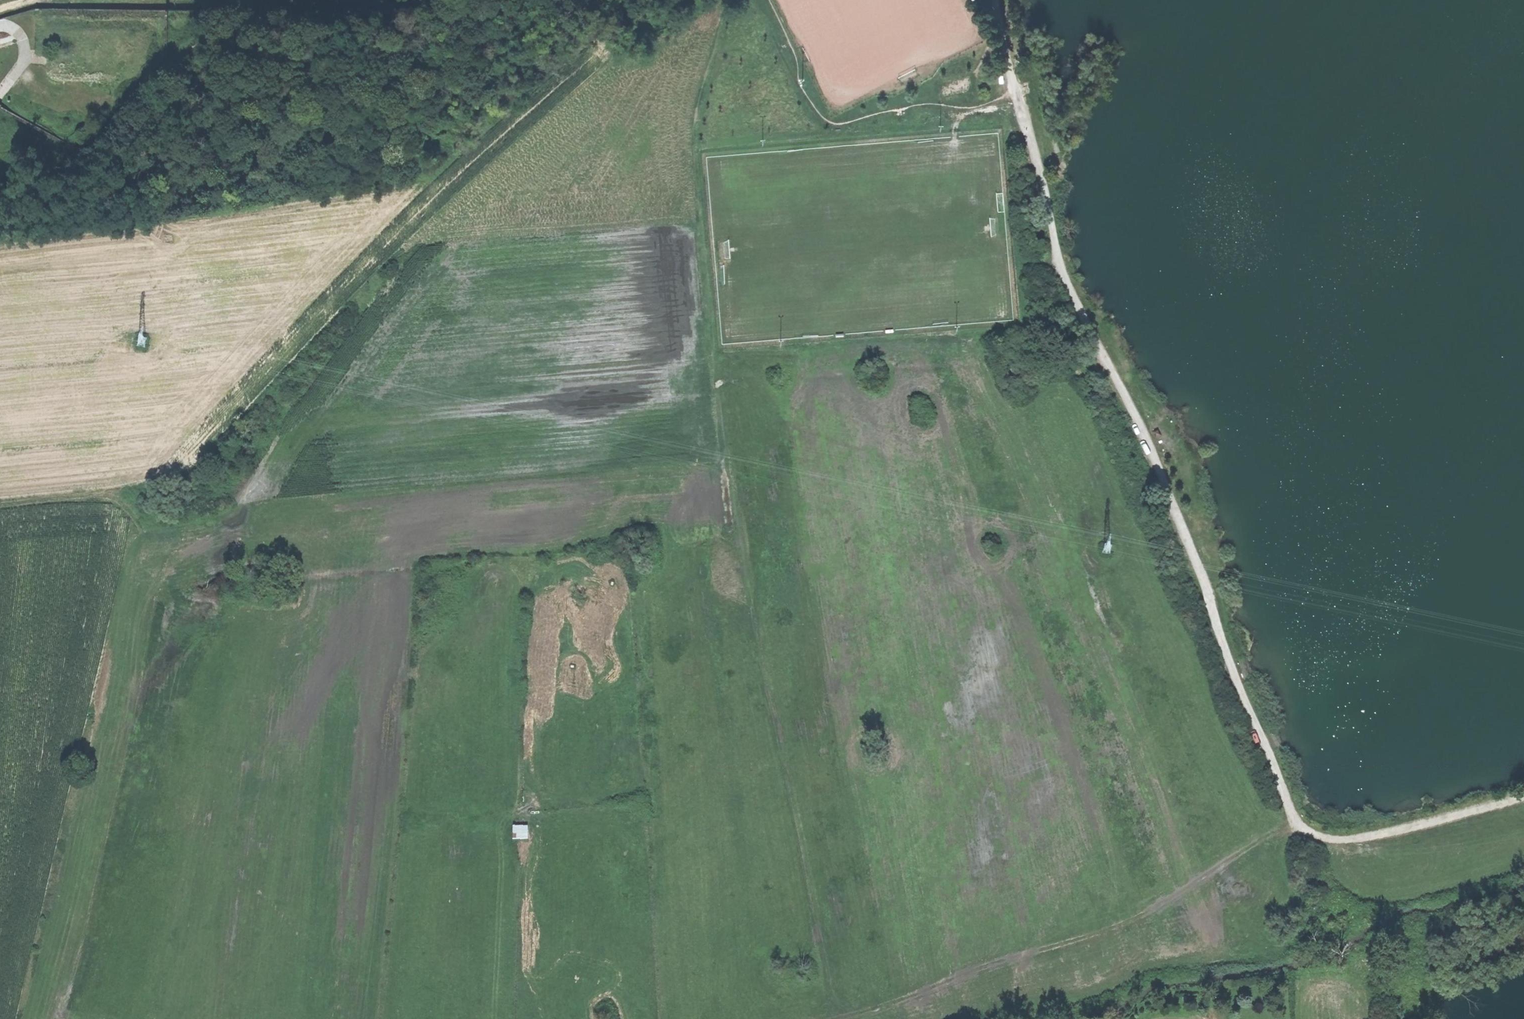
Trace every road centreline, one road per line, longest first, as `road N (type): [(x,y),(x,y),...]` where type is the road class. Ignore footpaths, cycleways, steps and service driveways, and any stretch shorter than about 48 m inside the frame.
road 1 (track): [(843,1018),(1132,927),(1295,826)]
road 2 (track): [(0,506),(136,494)]

